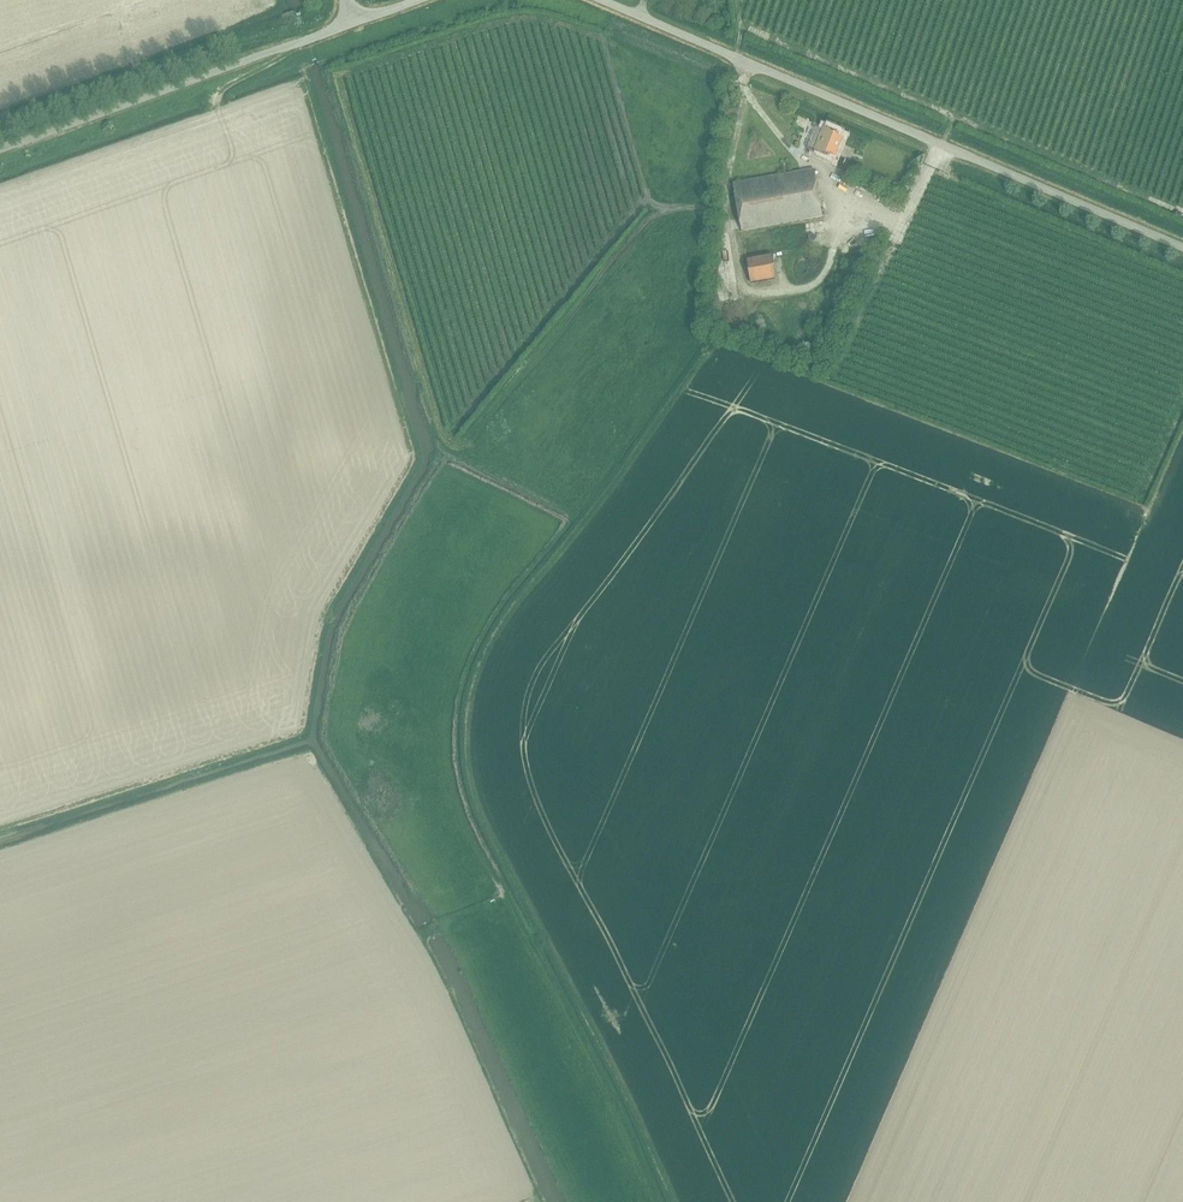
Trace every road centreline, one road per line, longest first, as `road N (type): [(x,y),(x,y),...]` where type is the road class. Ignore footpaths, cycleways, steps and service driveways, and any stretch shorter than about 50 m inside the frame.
road 1 (unclassified): [(1182,255),(640,16)]
road 2 (unclassified): [(0,149),(354,23)]

